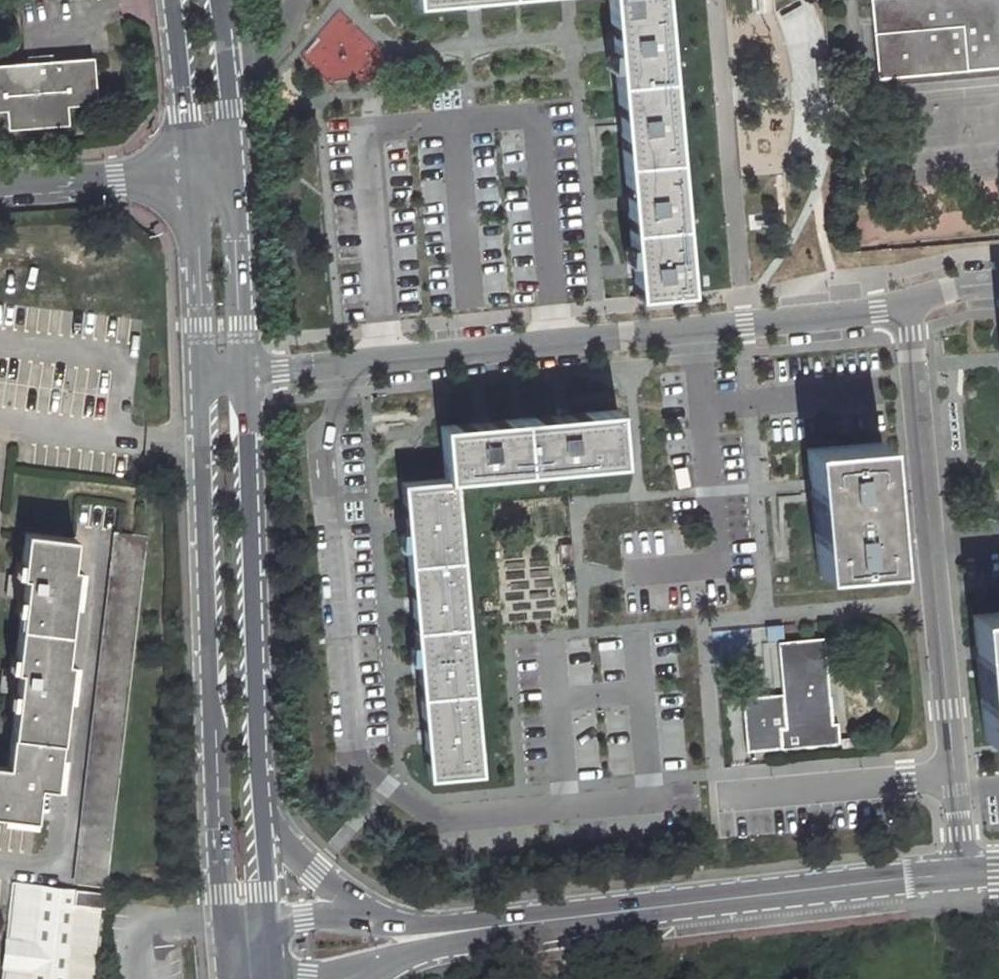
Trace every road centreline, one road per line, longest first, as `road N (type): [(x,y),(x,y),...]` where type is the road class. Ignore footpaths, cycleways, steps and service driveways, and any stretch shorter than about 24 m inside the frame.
road 1 (residential): [(906,304),(242,372)]
road 2 (residential): [(964,873),(906,304)]
road 3 (tertiary): [(201,374),(226,922)]
road 4 (residential): [(964,873),(488,929)]
road 5 (tertiary): [(267,828),(242,372)]
road 6 (tertiary): [(242,372),(232,165)]
road 7 (tertiary): [(191,170),(201,374)]
road 8 (residential): [(191,170),(0,189)]
road 9 (tertiary): [(173,0),(191,170)]
road 10 (tertiary): [(232,165),(223,0)]
road 11 (residential): [(370,916),(267,828)]

